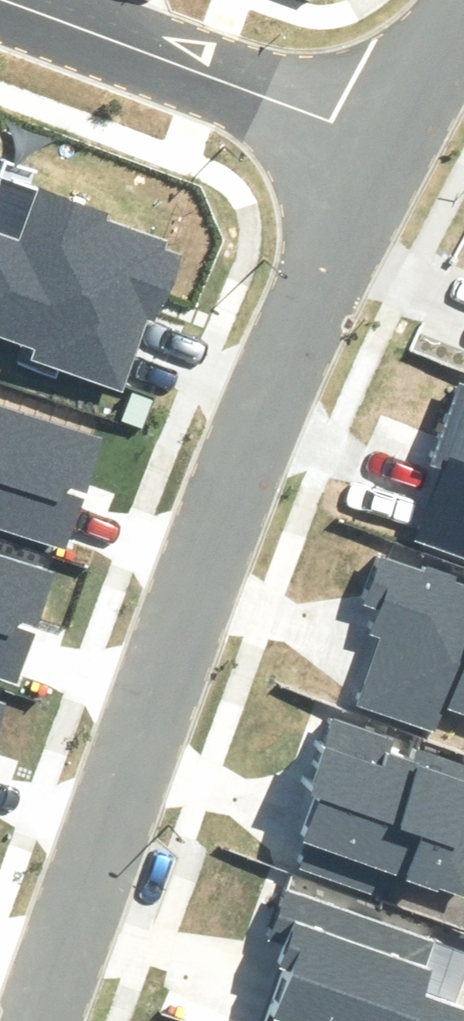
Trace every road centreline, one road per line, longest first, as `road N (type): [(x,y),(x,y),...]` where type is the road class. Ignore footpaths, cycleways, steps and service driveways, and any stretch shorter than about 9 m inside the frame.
road 1 (residential): [(401,141),(248,471),(48,1020)]
road 2 (residential): [(401,141),(0,3)]
road 3 (residential): [(463,37),(401,141)]

